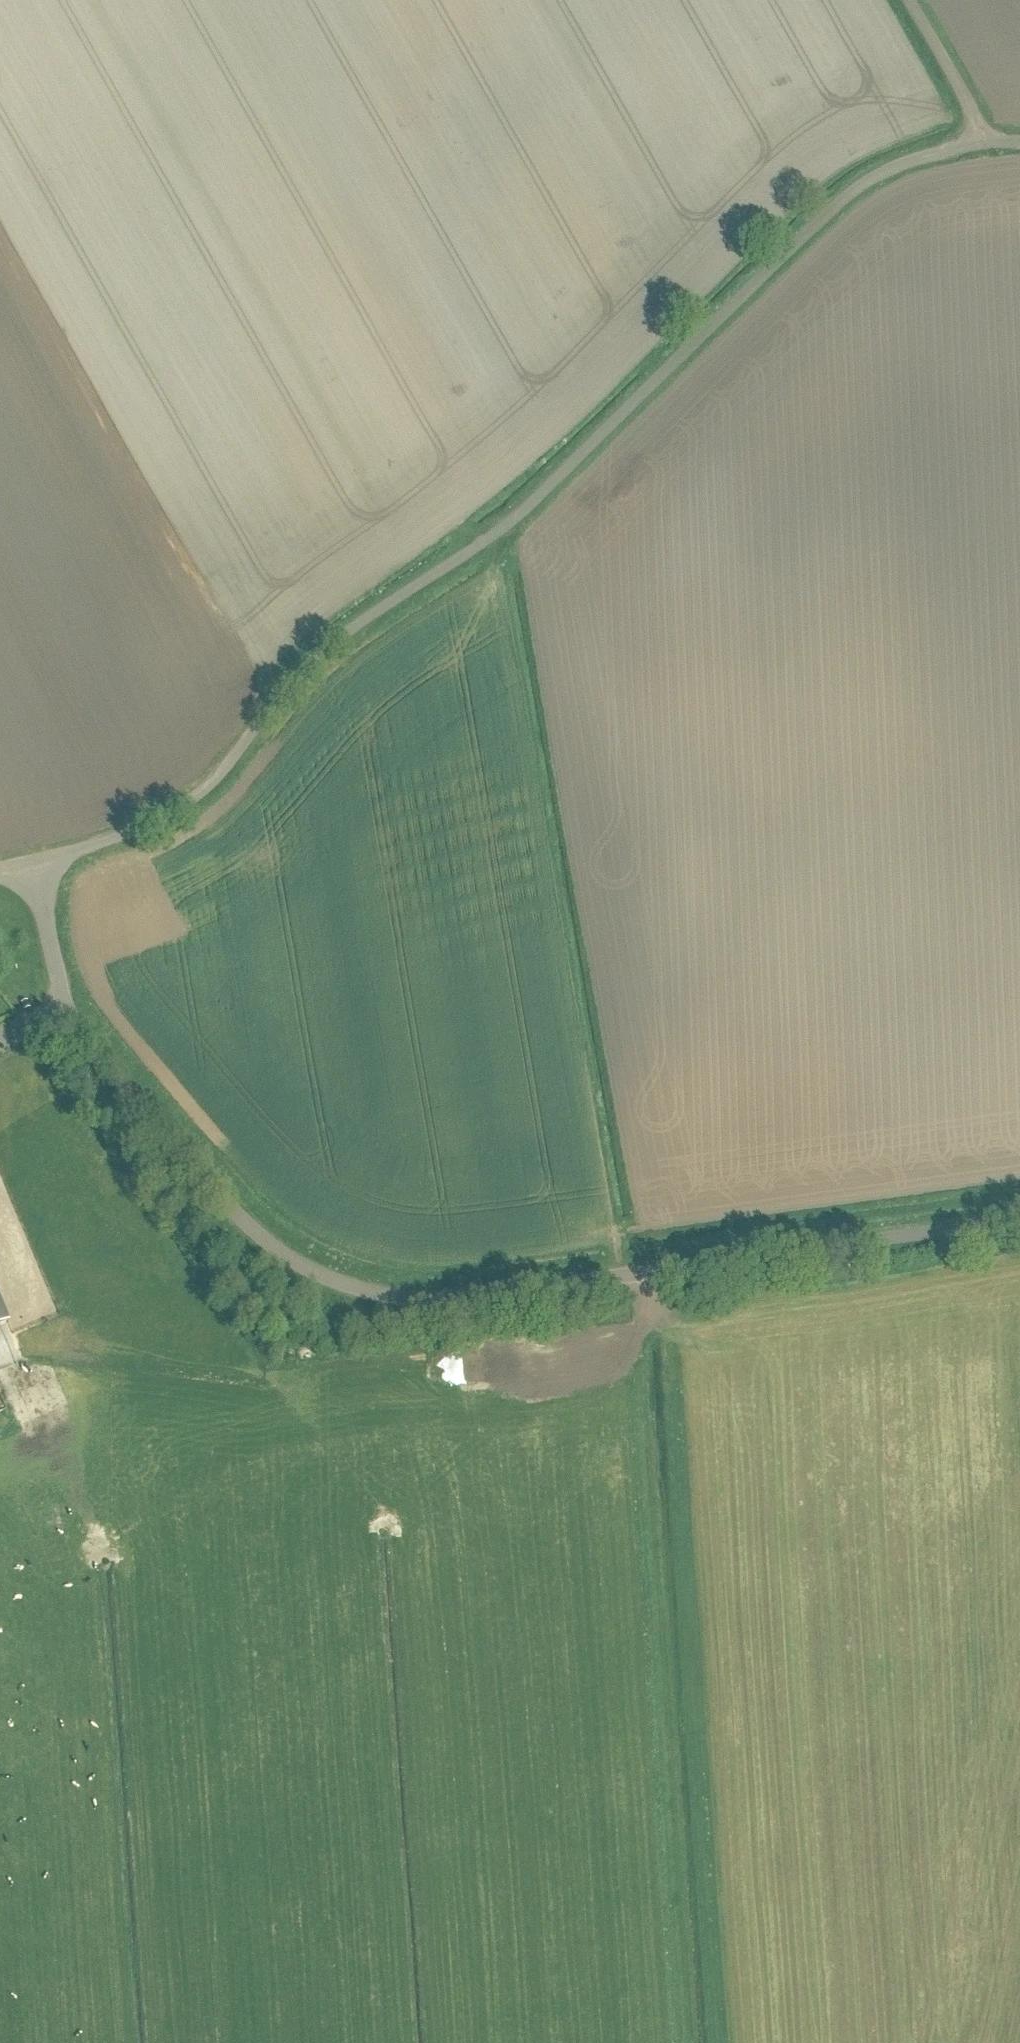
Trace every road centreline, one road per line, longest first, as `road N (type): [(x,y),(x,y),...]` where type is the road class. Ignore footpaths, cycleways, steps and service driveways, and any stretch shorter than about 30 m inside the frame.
road 1 (unclassified): [(40,861),(63,998),(93,1055),(266,1242),(366,1294),(430,1300),(508,1293),(1019,1222)]
road 2 (unclassified): [(40,861),(149,824),(218,779),(341,637),(508,523),(863,184),(945,153),(992,145)]
road 3 (unclassified): [(992,145),(909,0)]

